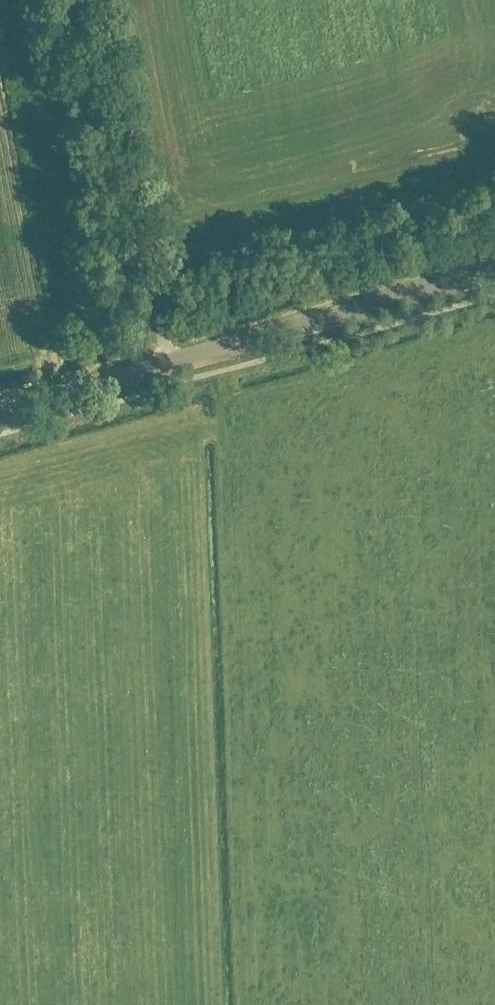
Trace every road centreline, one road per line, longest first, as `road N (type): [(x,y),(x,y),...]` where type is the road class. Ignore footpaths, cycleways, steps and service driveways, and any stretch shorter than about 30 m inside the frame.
road 1 (unclassified): [(0,406),(494,268)]

